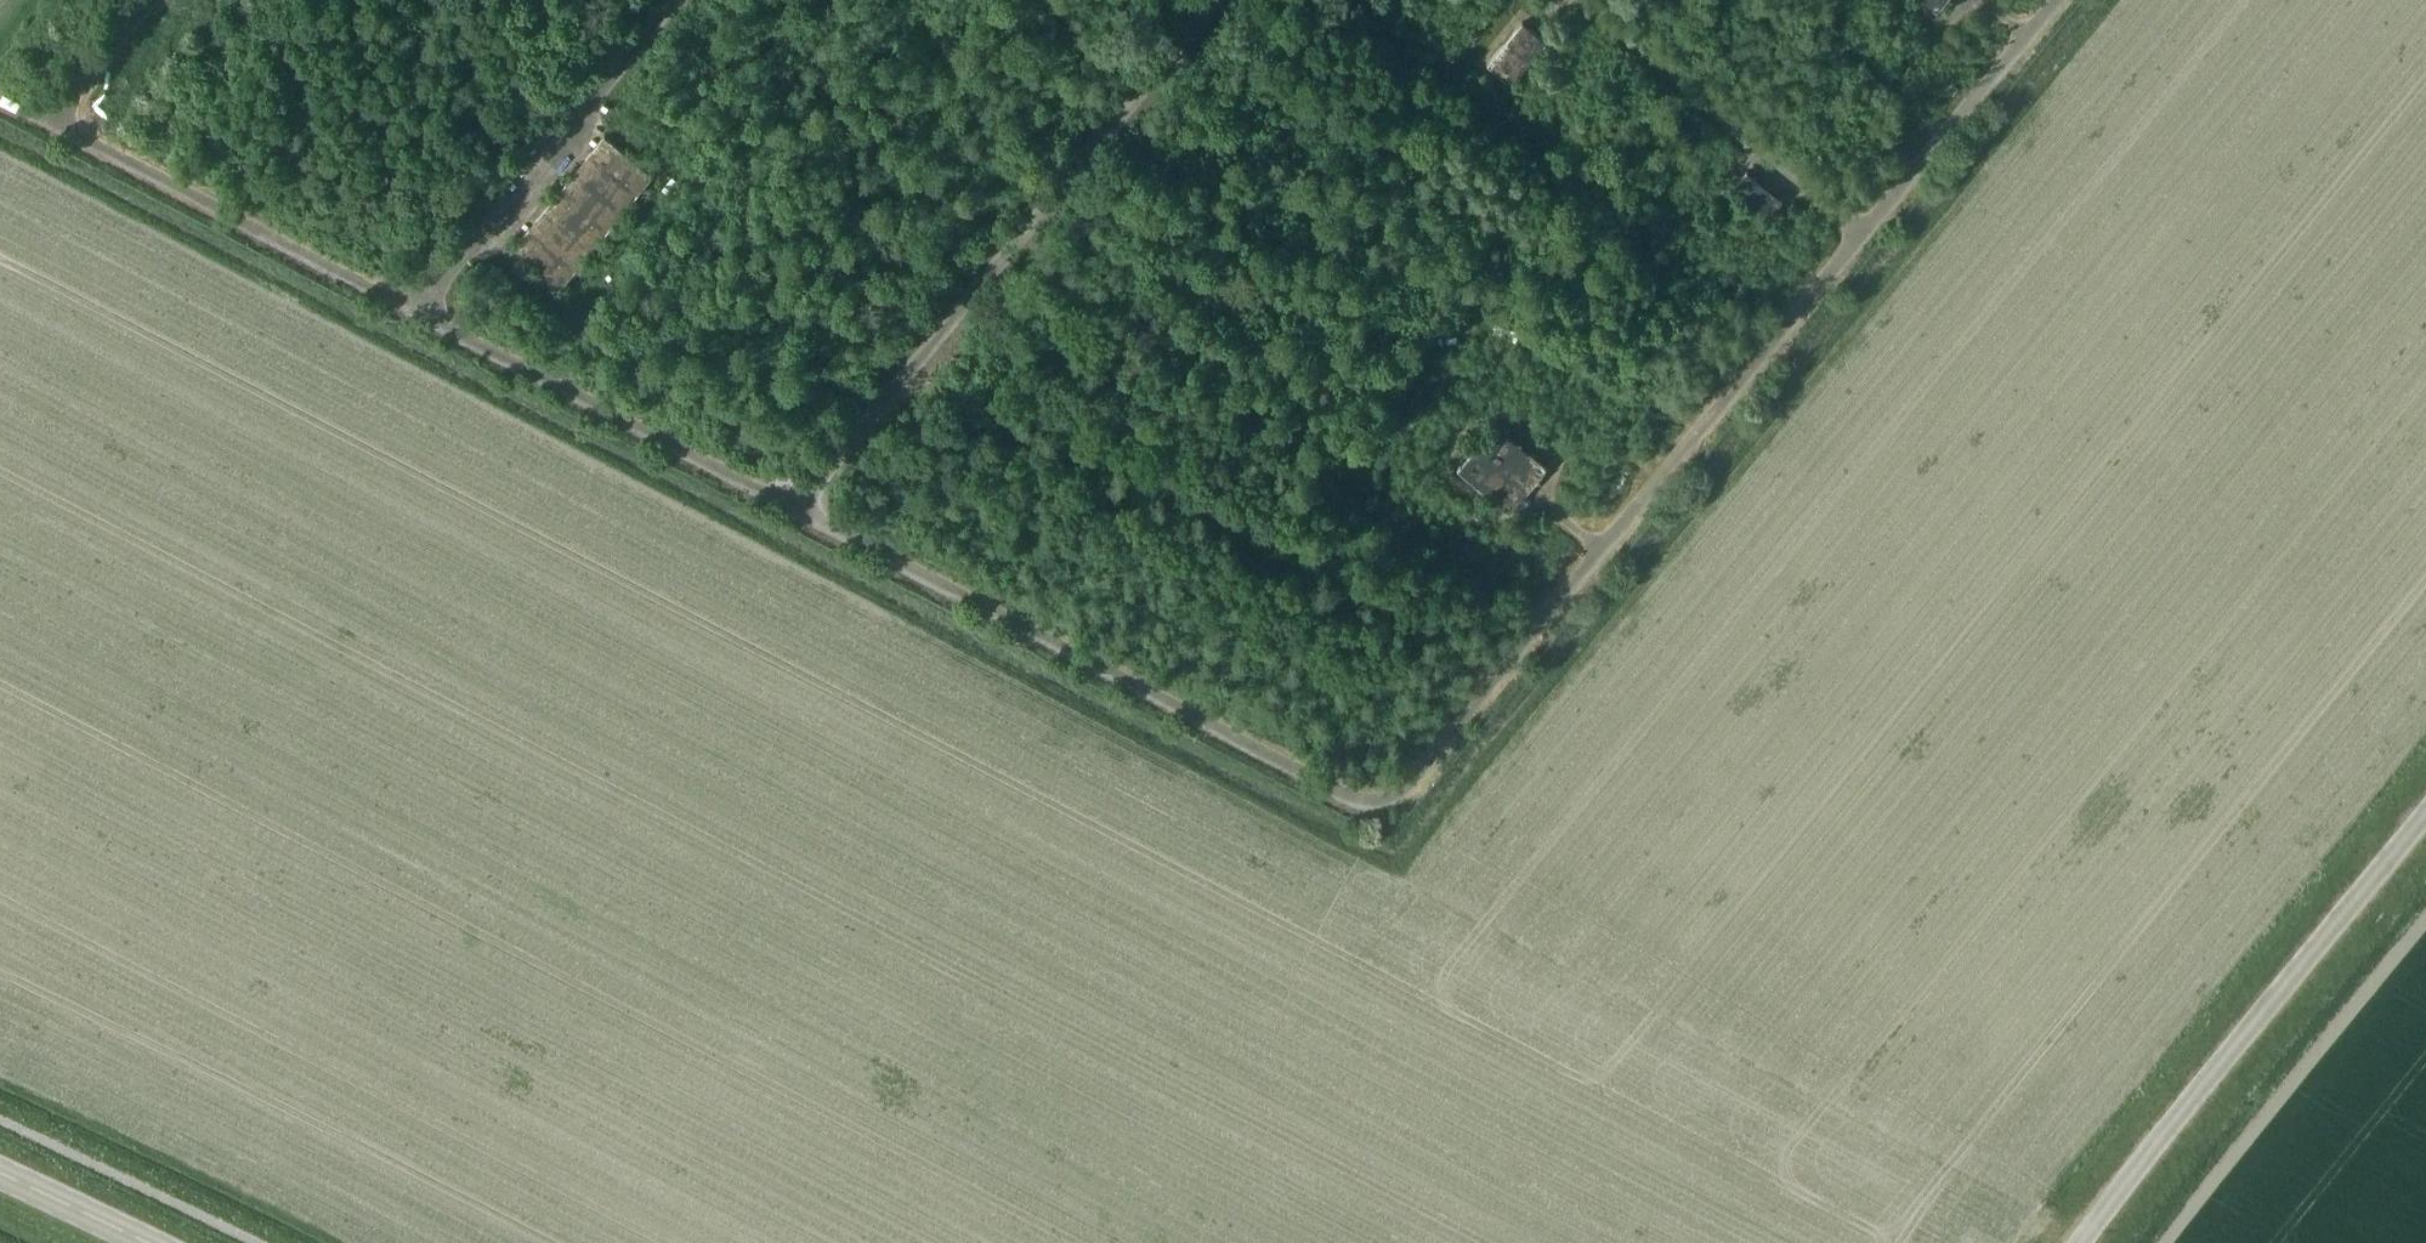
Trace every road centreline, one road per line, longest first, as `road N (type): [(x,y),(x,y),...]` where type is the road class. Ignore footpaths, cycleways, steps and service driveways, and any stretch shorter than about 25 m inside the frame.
road 1 (unclassified): [(2080,1242),(2425,812)]
road 2 (secondary): [(152,1242),(0,1171)]

